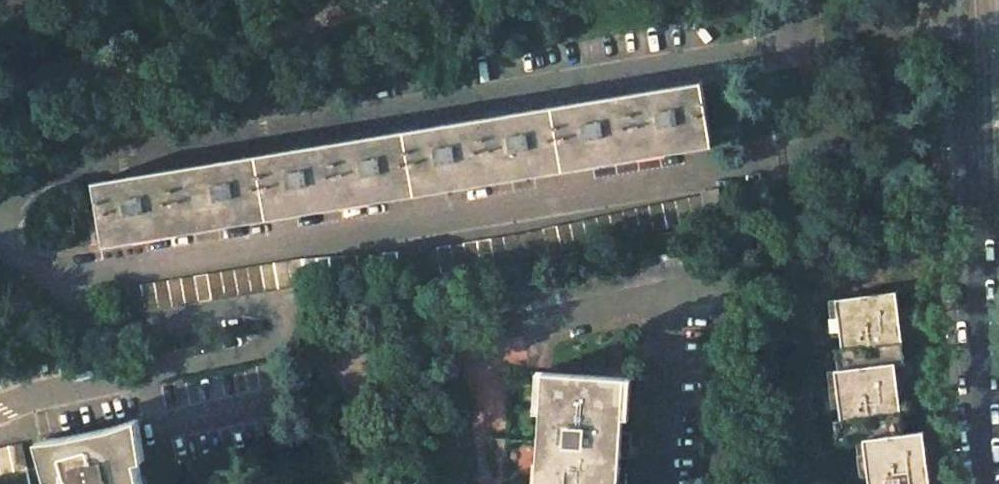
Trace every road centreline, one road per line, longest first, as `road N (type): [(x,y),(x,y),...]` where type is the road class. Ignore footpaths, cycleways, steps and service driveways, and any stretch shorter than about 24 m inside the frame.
road 1 (tertiary): [(973,0),(983,369),(996,483)]

